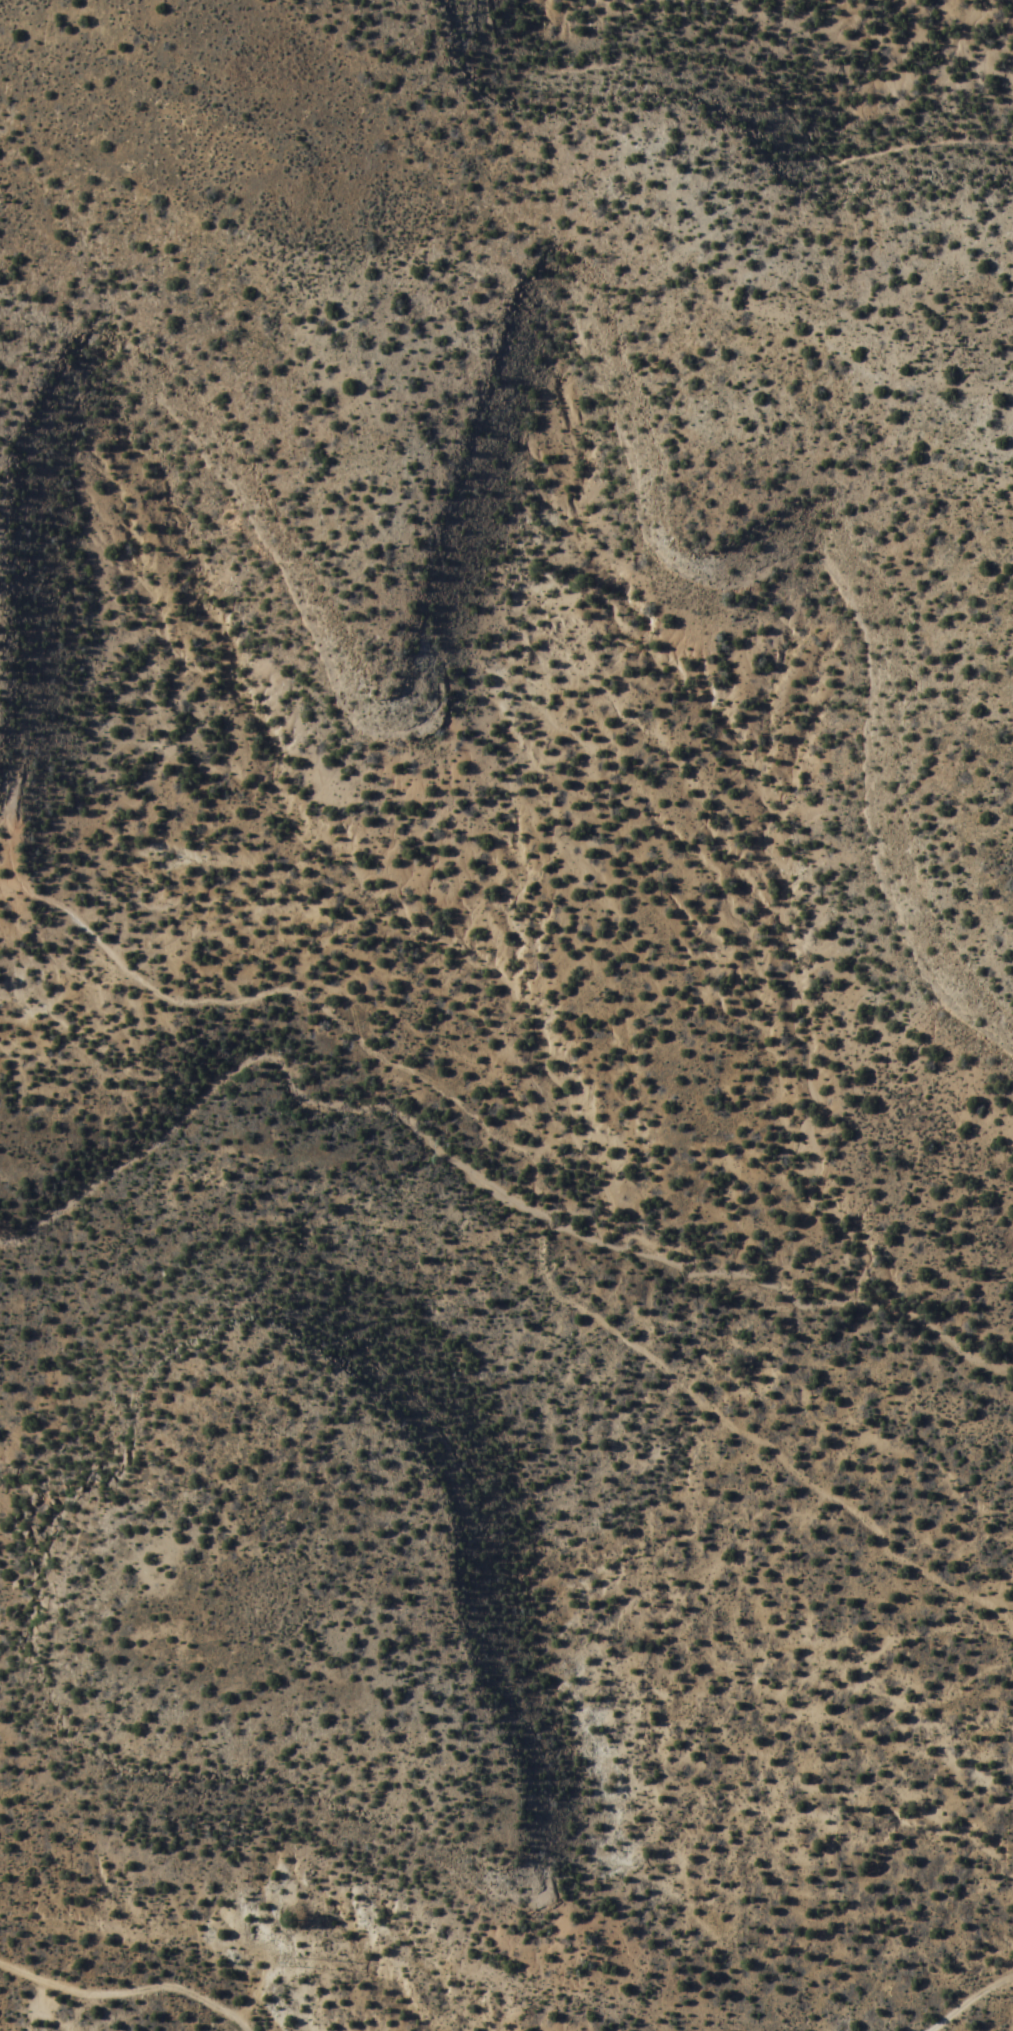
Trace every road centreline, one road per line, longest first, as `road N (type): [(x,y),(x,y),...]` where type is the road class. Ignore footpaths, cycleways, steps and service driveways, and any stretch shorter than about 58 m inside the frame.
road 1 (track): [(0,1963),(84,1992),(173,1987),(227,2012),(244,2030)]

